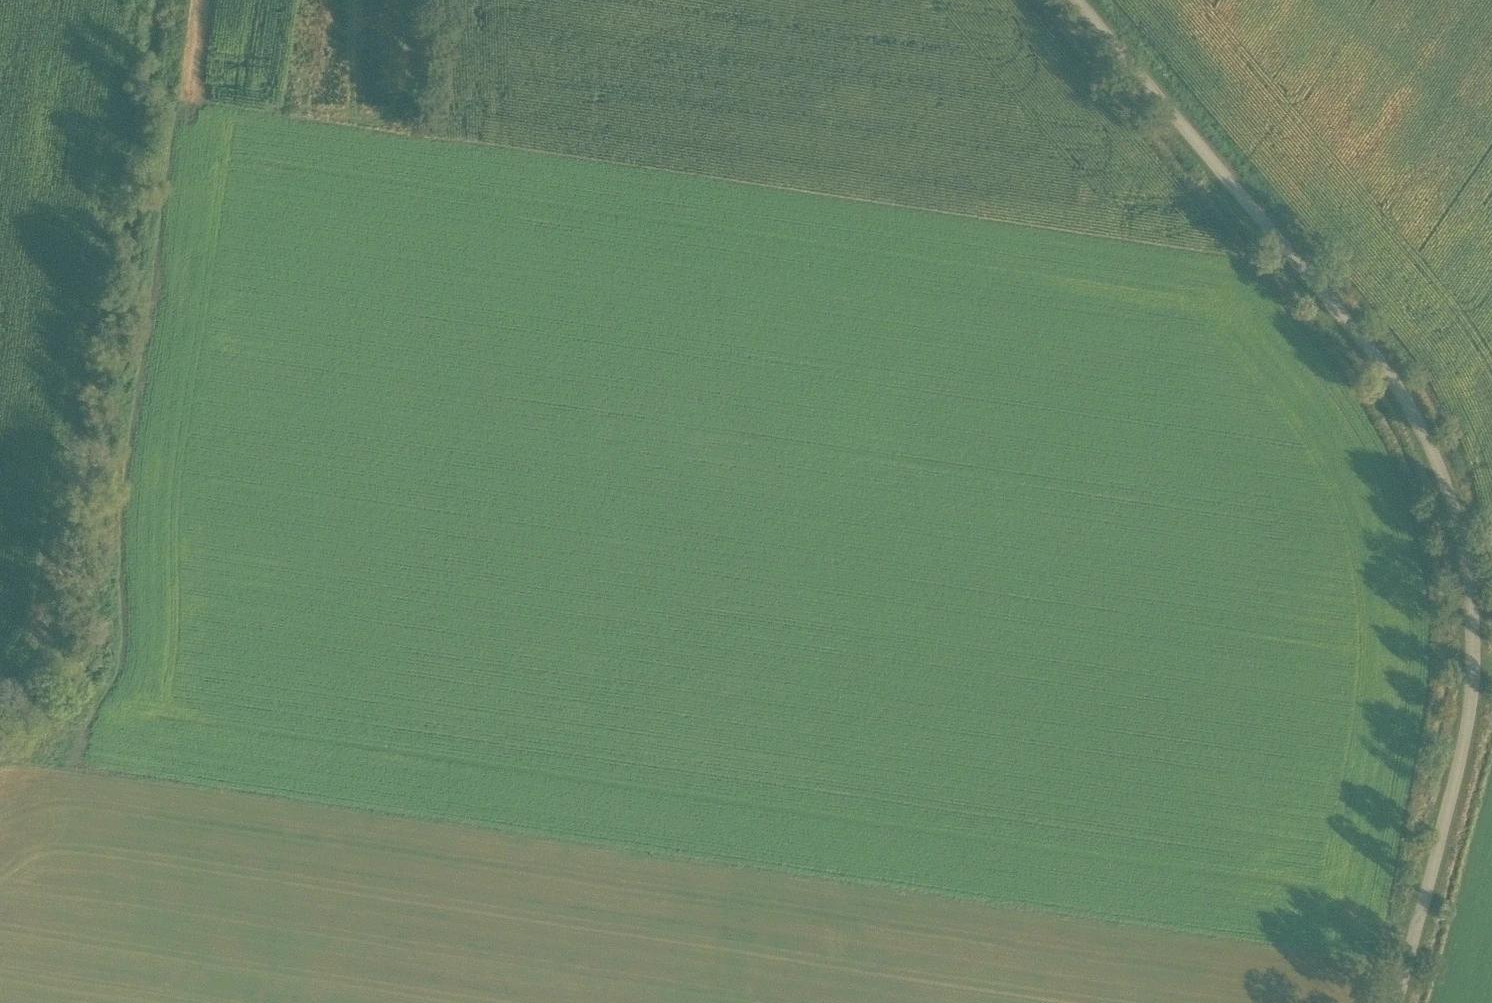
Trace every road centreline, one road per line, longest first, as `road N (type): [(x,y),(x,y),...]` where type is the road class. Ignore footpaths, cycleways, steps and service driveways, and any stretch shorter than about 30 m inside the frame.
road 1 (unclassified): [(1395,1002),(1468,730),(1475,654),(1462,532),(1424,429),(1347,316),(1077,0)]

